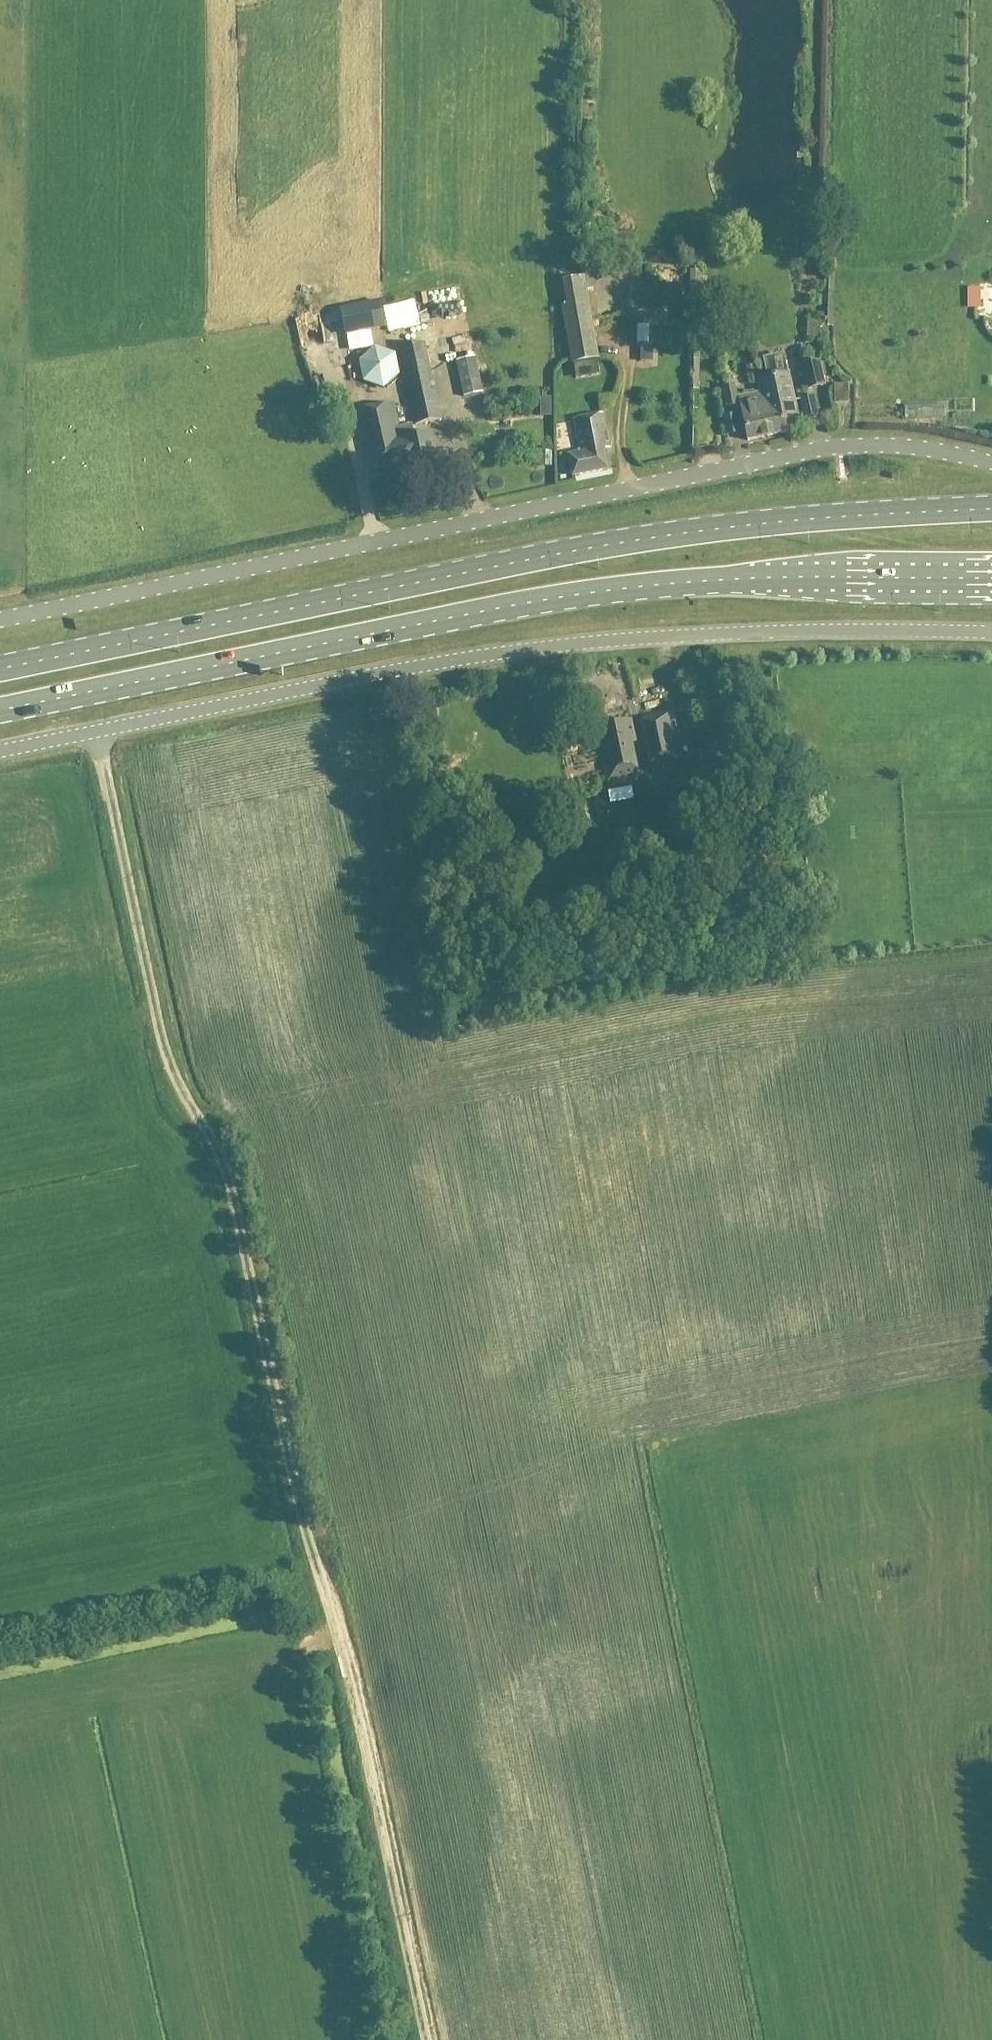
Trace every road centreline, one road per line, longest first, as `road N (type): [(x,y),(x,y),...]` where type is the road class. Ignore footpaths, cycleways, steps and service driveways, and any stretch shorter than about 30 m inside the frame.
road 1 (unclassified): [(0,622),(811,456),(900,450),(991,465)]
road 2 (primary): [(991,512),(855,517),(611,547),(0,671)]
road 3 (primary): [(0,713),(556,600),(784,579),(991,579)]
road 4 (unclassified): [(0,753),(484,658),(765,635),(991,635)]

